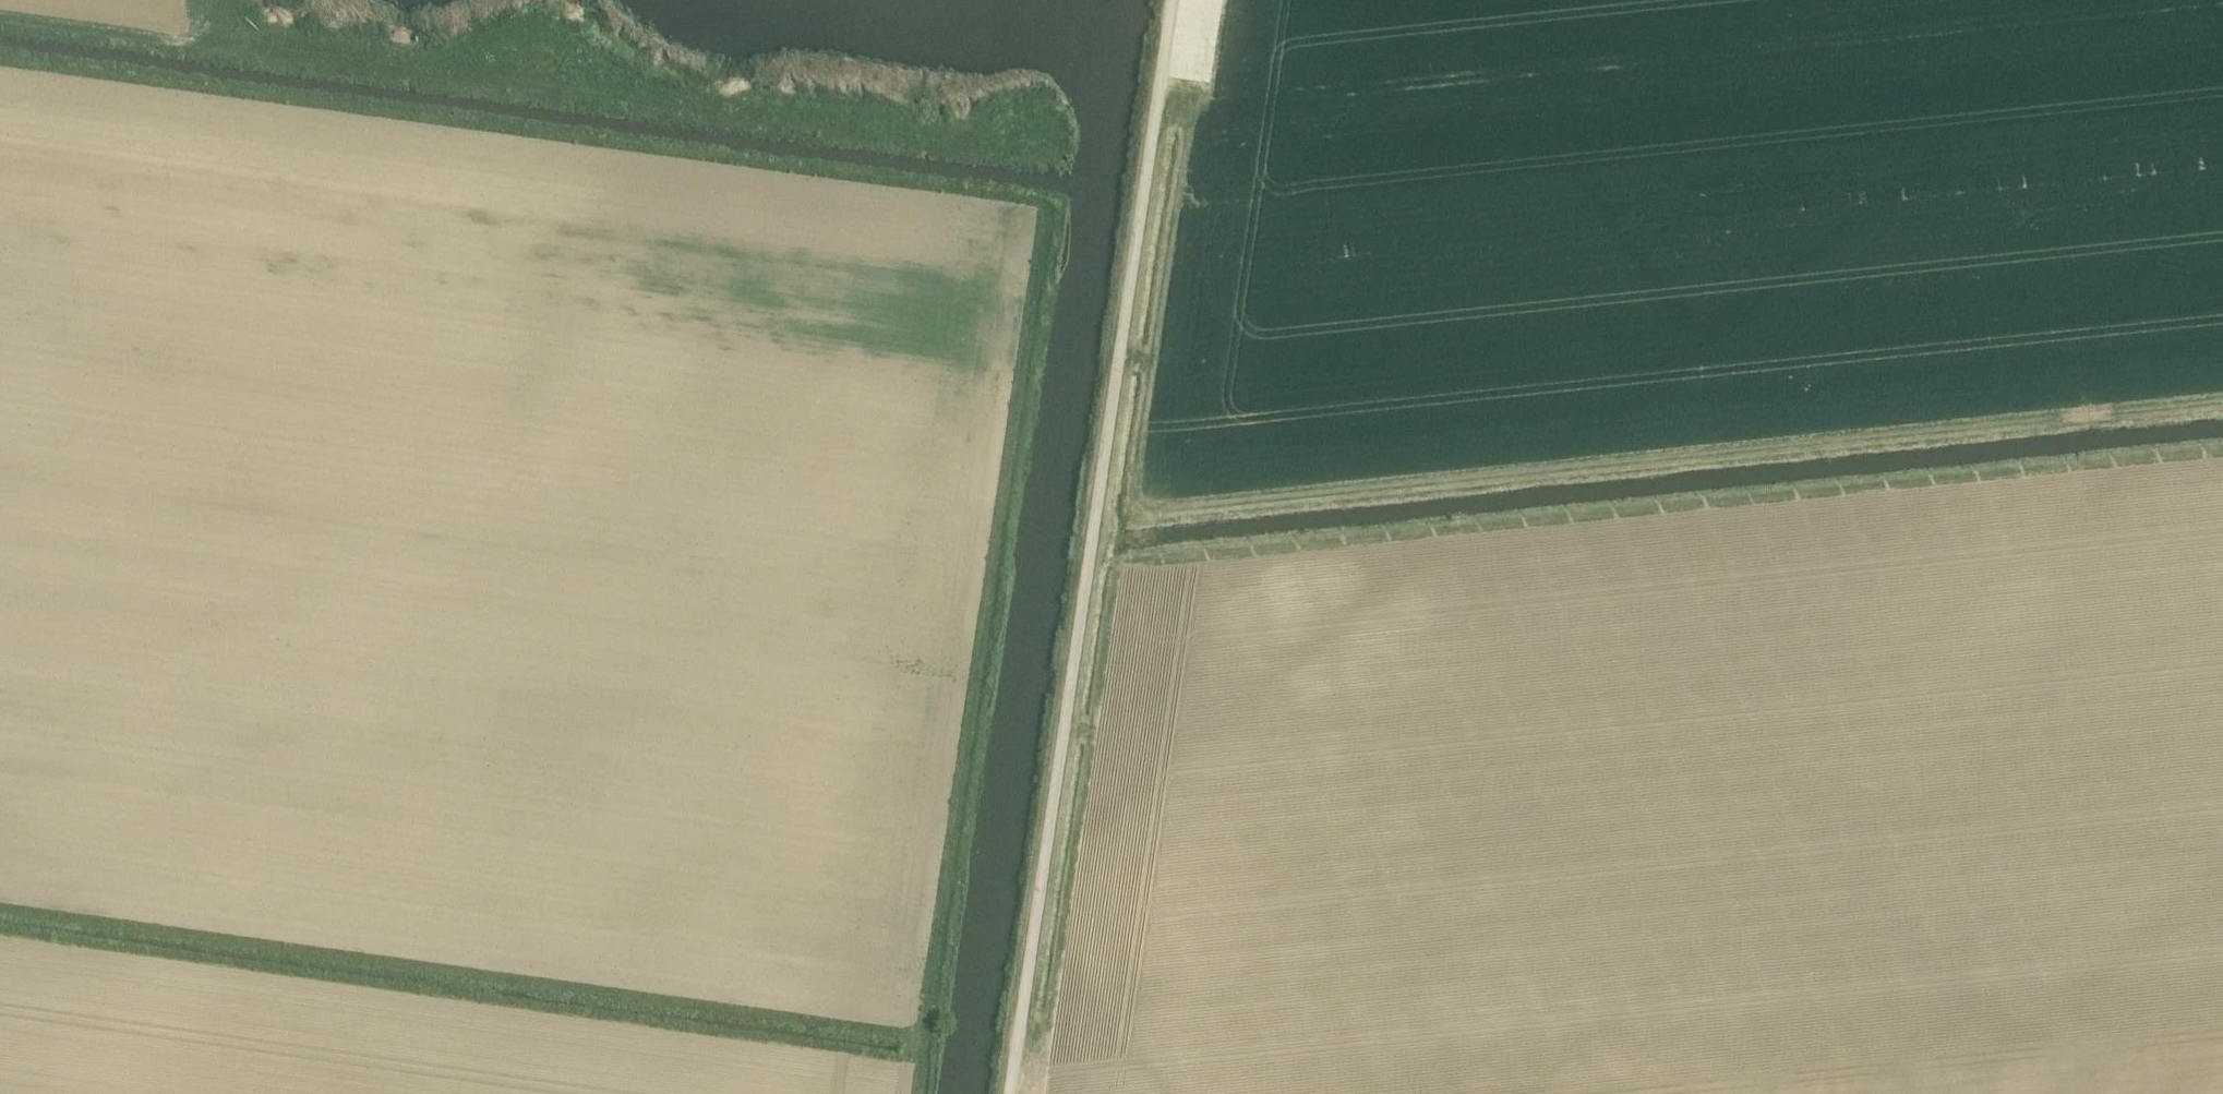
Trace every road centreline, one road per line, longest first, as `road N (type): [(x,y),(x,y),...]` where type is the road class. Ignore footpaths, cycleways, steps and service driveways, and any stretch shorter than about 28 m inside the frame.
road 1 (unclassified): [(1010,1093),(1169,0)]

